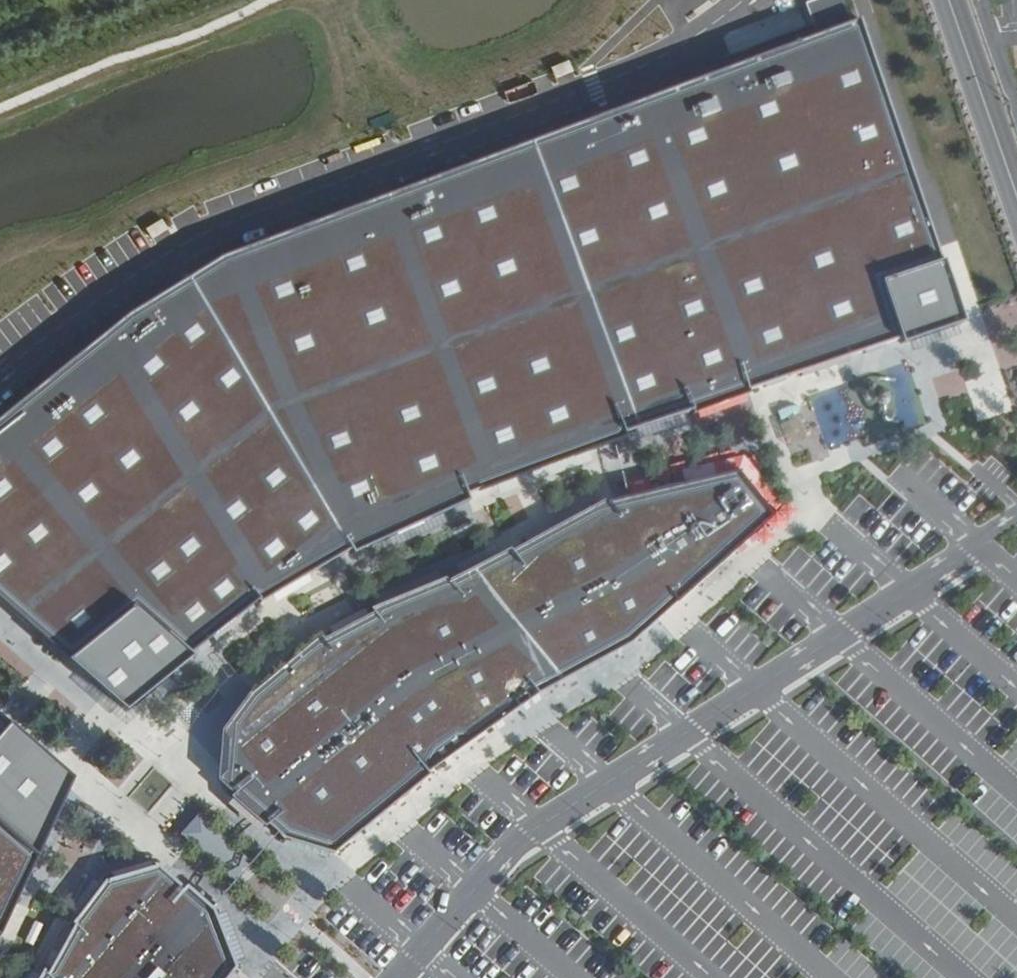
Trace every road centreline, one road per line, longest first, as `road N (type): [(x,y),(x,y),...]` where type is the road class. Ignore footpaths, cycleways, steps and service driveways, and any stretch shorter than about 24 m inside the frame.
road 1 (unclassified): [(948,0),(1016,197)]

